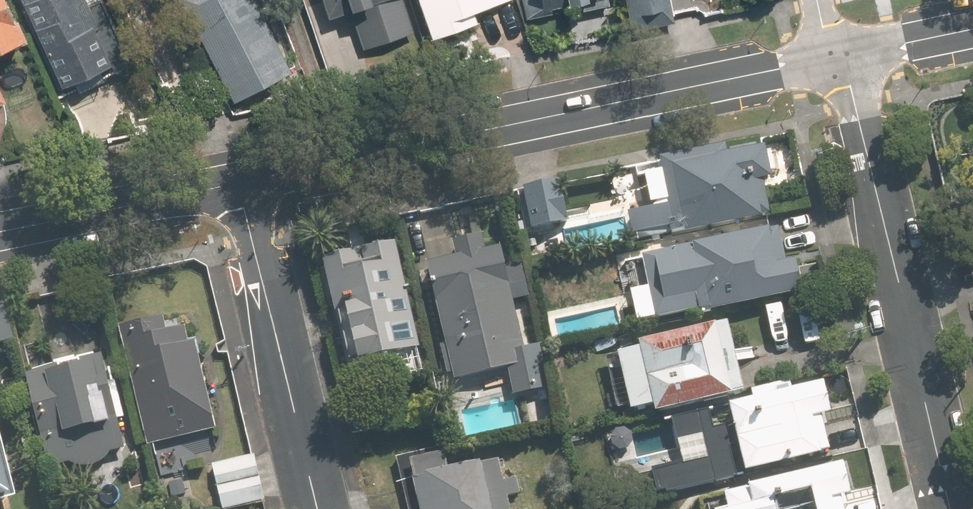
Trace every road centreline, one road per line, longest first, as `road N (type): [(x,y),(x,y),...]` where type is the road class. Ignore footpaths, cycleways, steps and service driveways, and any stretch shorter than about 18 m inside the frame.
road 1 (tertiary): [(835,55),(237,181)]
road 2 (residential): [(948,508),(851,93),(835,55)]
road 3 (residential): [(237,181),(316,508)]
road 4 (tertiary): [(237,181),(0,233)]
road 5 (tertiary): [(972,27),(835,55)]

